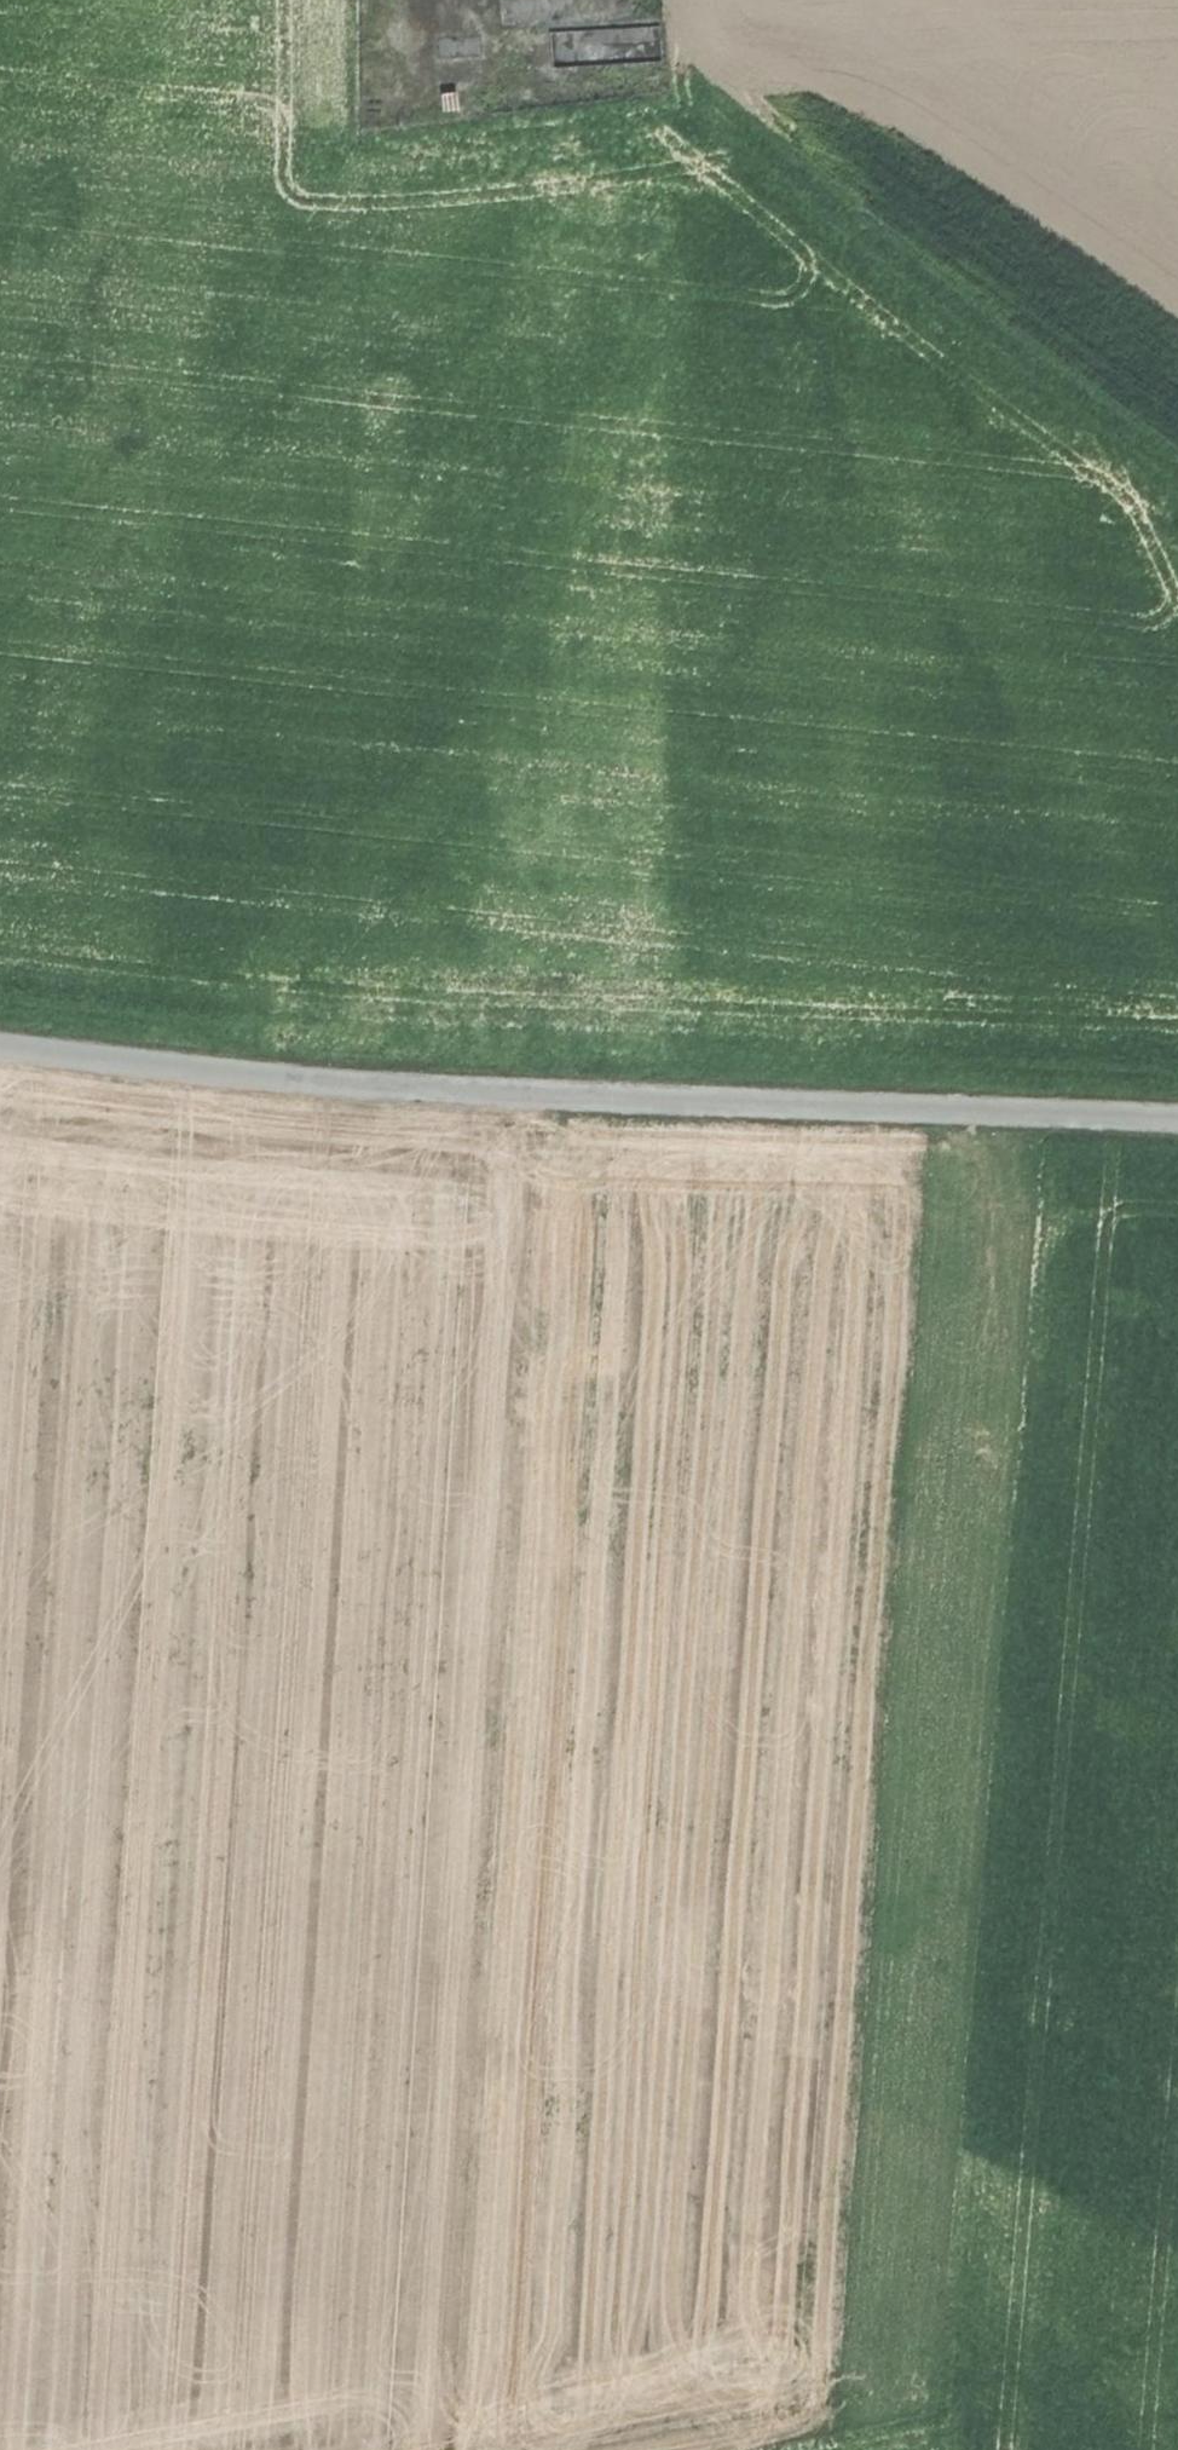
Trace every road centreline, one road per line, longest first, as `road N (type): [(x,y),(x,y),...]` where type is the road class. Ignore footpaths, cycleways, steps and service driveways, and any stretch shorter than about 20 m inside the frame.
road 1 (tertiary): [(0,1042),(331,1088),(1177,1115)]

